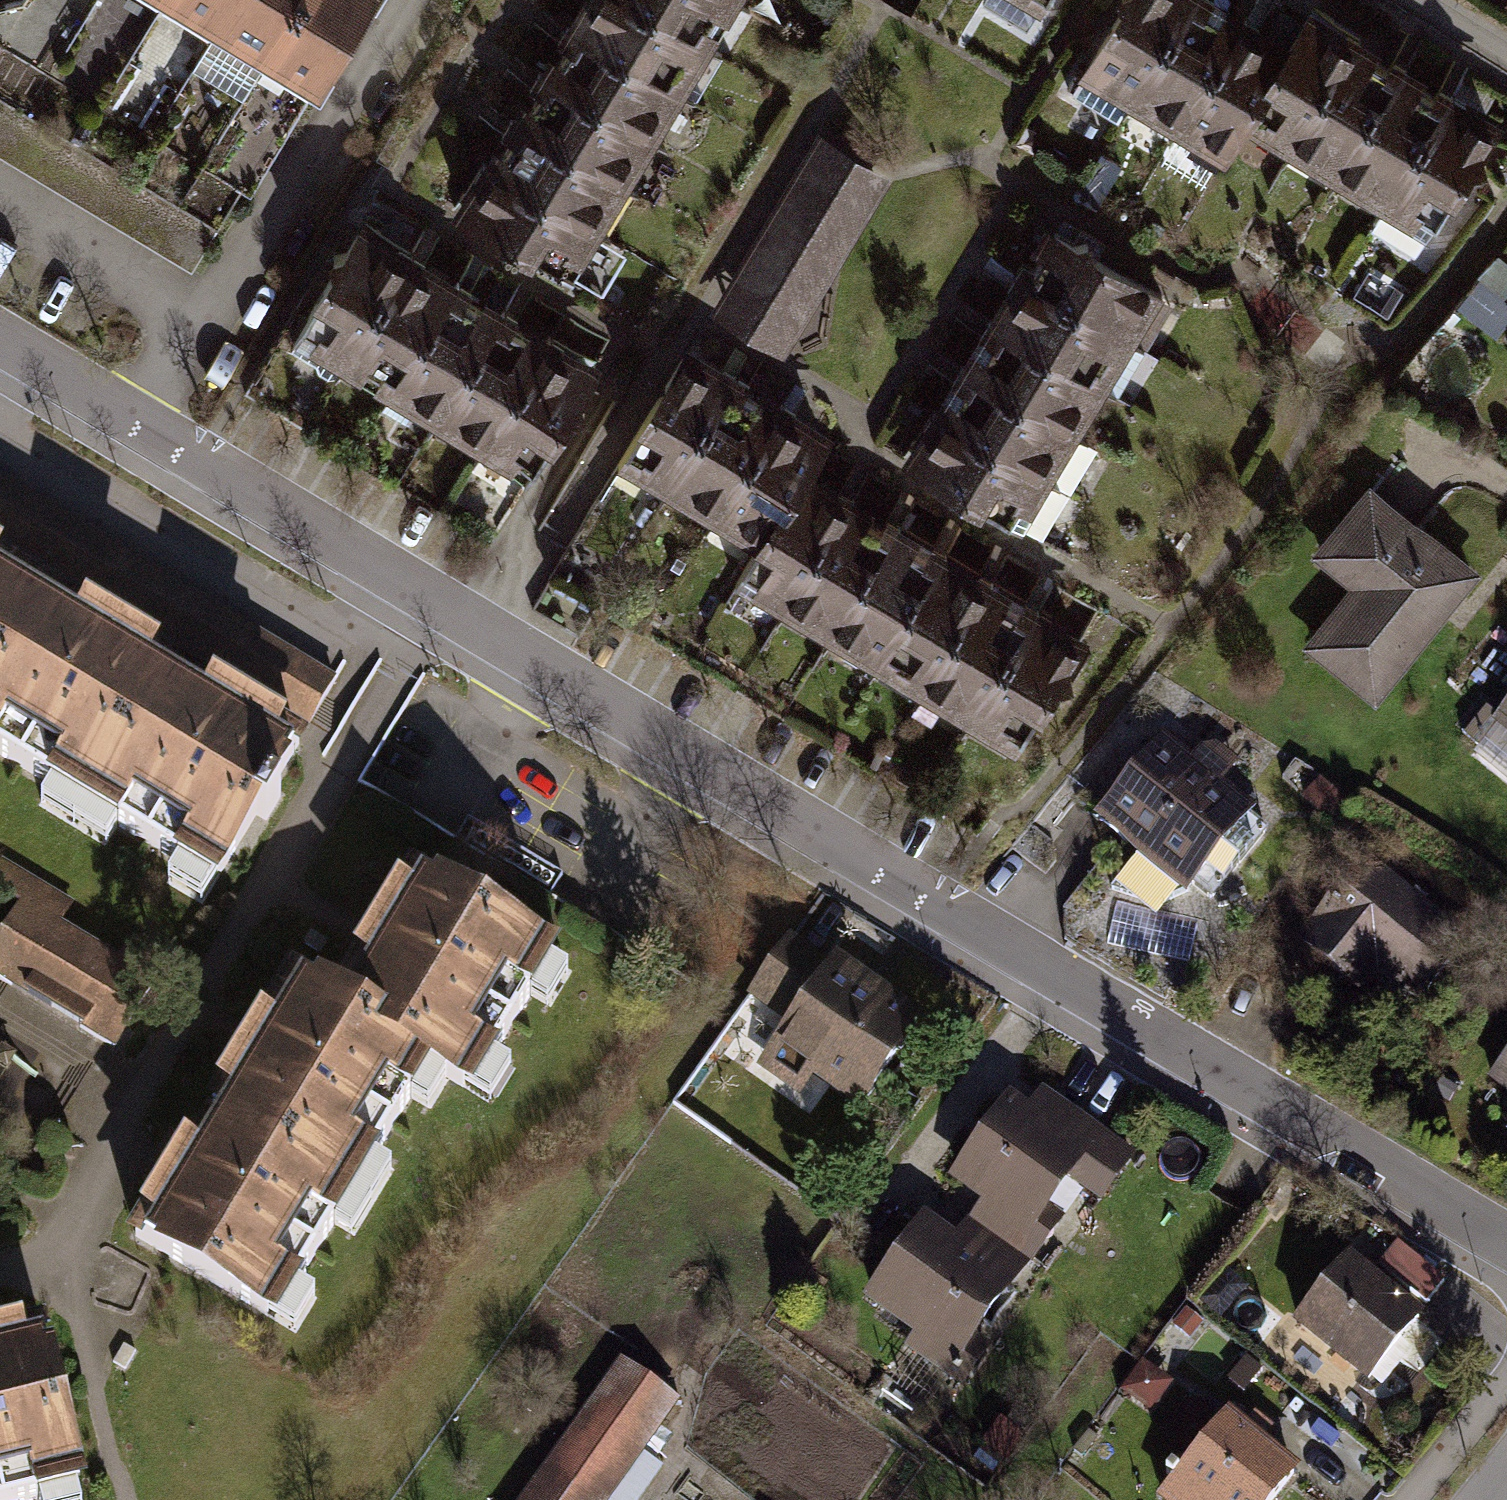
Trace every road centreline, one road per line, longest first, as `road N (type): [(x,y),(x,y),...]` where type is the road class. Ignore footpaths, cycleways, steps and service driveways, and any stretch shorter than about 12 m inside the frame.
road 1 (residential): [(1506,1250),(0,339)]

